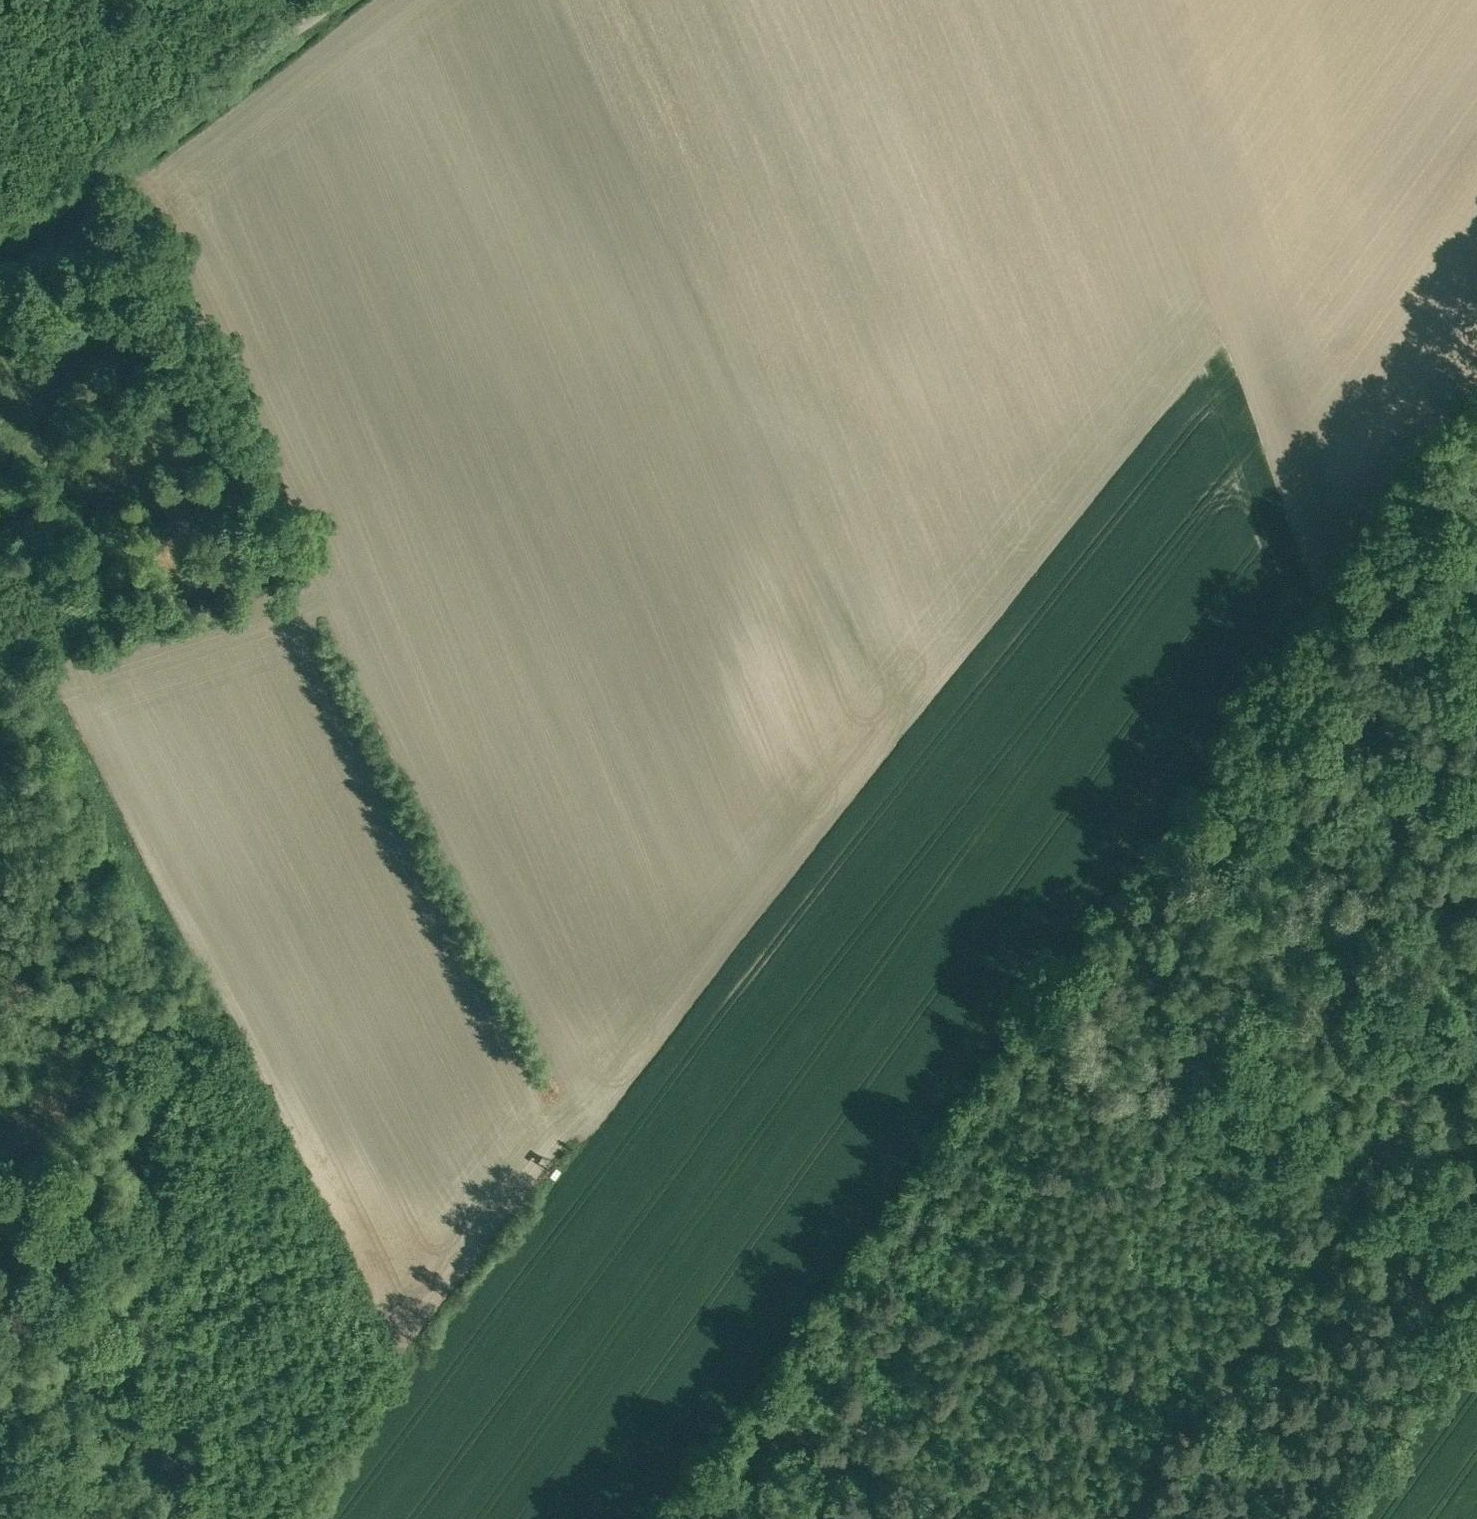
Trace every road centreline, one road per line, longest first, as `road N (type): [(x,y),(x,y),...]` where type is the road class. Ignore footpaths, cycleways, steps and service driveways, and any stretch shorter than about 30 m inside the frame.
road 1 (track): [(1146,1518),(1154,1495),(1476,1021)]
road 2 (track): [(0,254),(327,0)]

